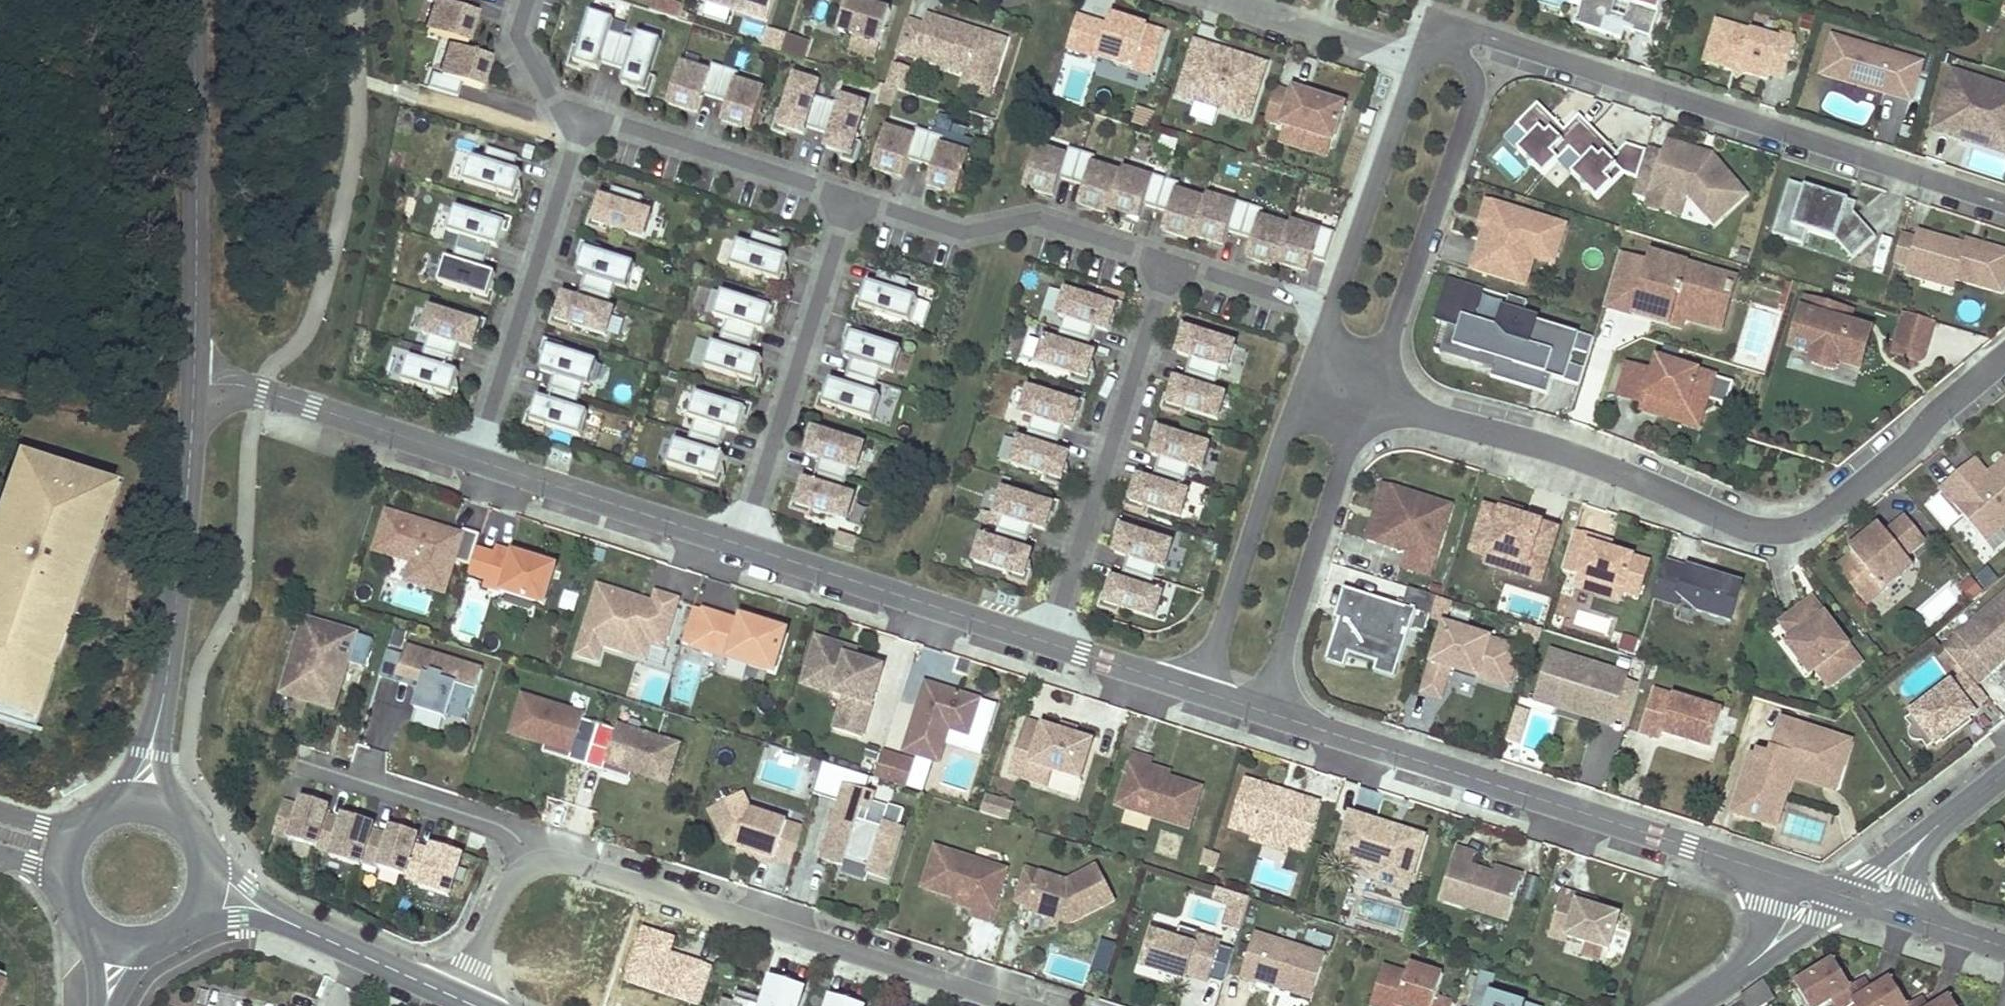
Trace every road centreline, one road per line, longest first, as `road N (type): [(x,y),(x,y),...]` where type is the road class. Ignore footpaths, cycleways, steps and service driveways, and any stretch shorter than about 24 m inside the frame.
road 1 (residential): [(1367,397),(1577,455),(1741,525),(1778,530),(1828,513),(2004,354)]
road 2 (residential): [(2004,203),(1488,36),(1455,34),(1428,56)]
road 3 (residential): [(1263,711),(1755,867)]
road 4 (residential): [(1025,1005),(580,864),(531,864)]
road 5 (tertiary): [(194,383),(170,656),(142,805)]
road 6 (residential): [(1170,260),(1049,642)]
road 7 (residential): [(1367,397),(1474,95),(1465,60),(1428,56)]
road 8 (tertiary): [(195,0),(194,383)]
road 9 (residential): [(850,197),(740,544)]
road 10 (residential): [(586,113),(475,459)]
road 11 (residential): [(850,197),(960,231),(1043,220),(1170,260)]
road 12 (residential): [(1307,377),(1202,691)]
road 13 (residential): [(1263,711),(1367,397)]
road 14 (residential): [(740,544),(1049,642)]
road 15 (residential): [(194,383),(253,388),(475,459)]
road 16 (residential): [(475,459),(740,544)]
road 17 (residential): [(586,113),(850,197)]
road 18 (residential): [(202,893),(237,898),(457,995)]
road 19 (residential): [(1422,61),(1330,311)]
road 20 (residential): [(531,864),(516,836),(492,821),(305,761)]
road 21 (residential): [(1422,61),(1229,0)]
road 22 (residential): [(1170,260),(1330,311)]
road 23 (residential): [(1049,642),(1202,691)]
road 24 (residential): [(531,864),(510,882),(457,995)]
road 25 (residential): [(1721,983),(1821,919),(1834,892)]
road 26 (residential): [(528,0),(519,39),(555,102),(586,113)]
road 27 (residential): [(1755,867),(1767,929),(1721,983)]

